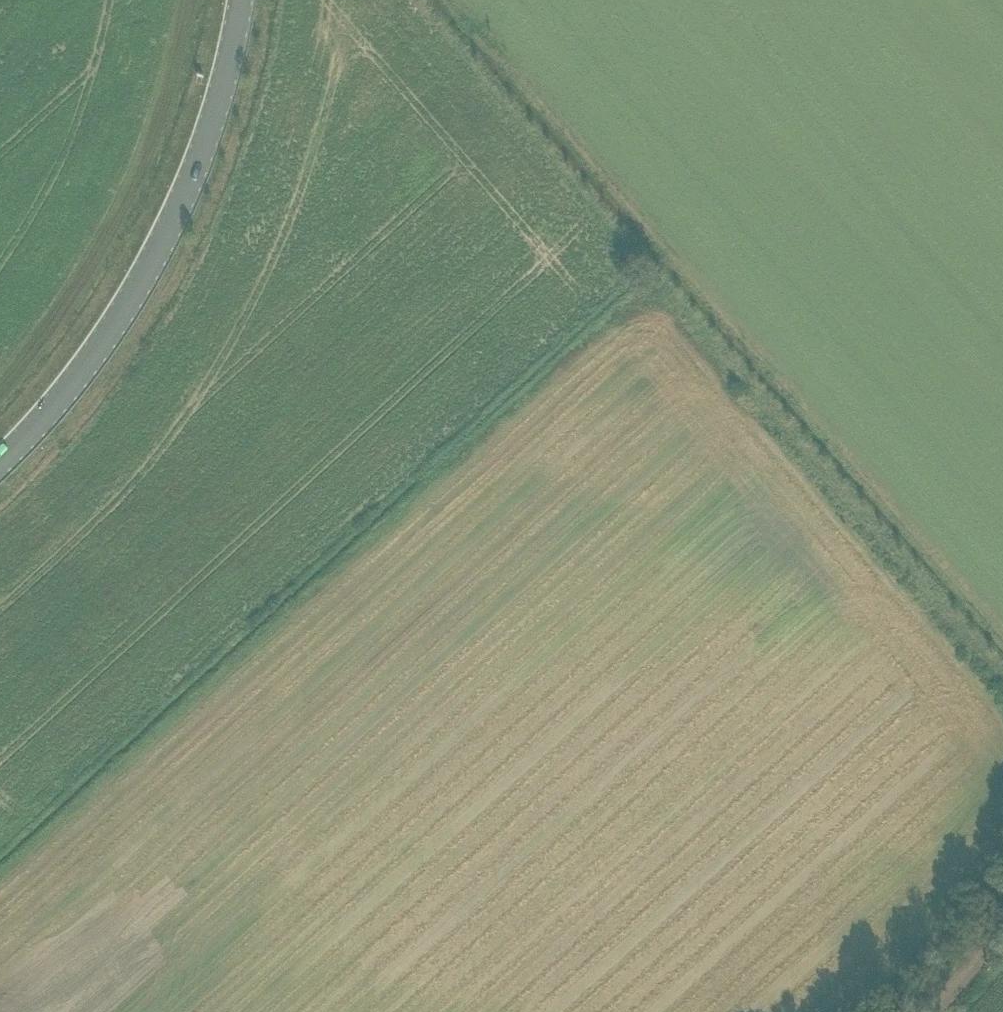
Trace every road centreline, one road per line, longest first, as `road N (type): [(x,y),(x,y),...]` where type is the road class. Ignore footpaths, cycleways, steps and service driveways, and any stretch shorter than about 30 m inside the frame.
road 1 (secondary): [(0,462),(102,340),(156,251),(207,139),(240,0)]
road 2 (track): [(1002,918),(919,1011)]

